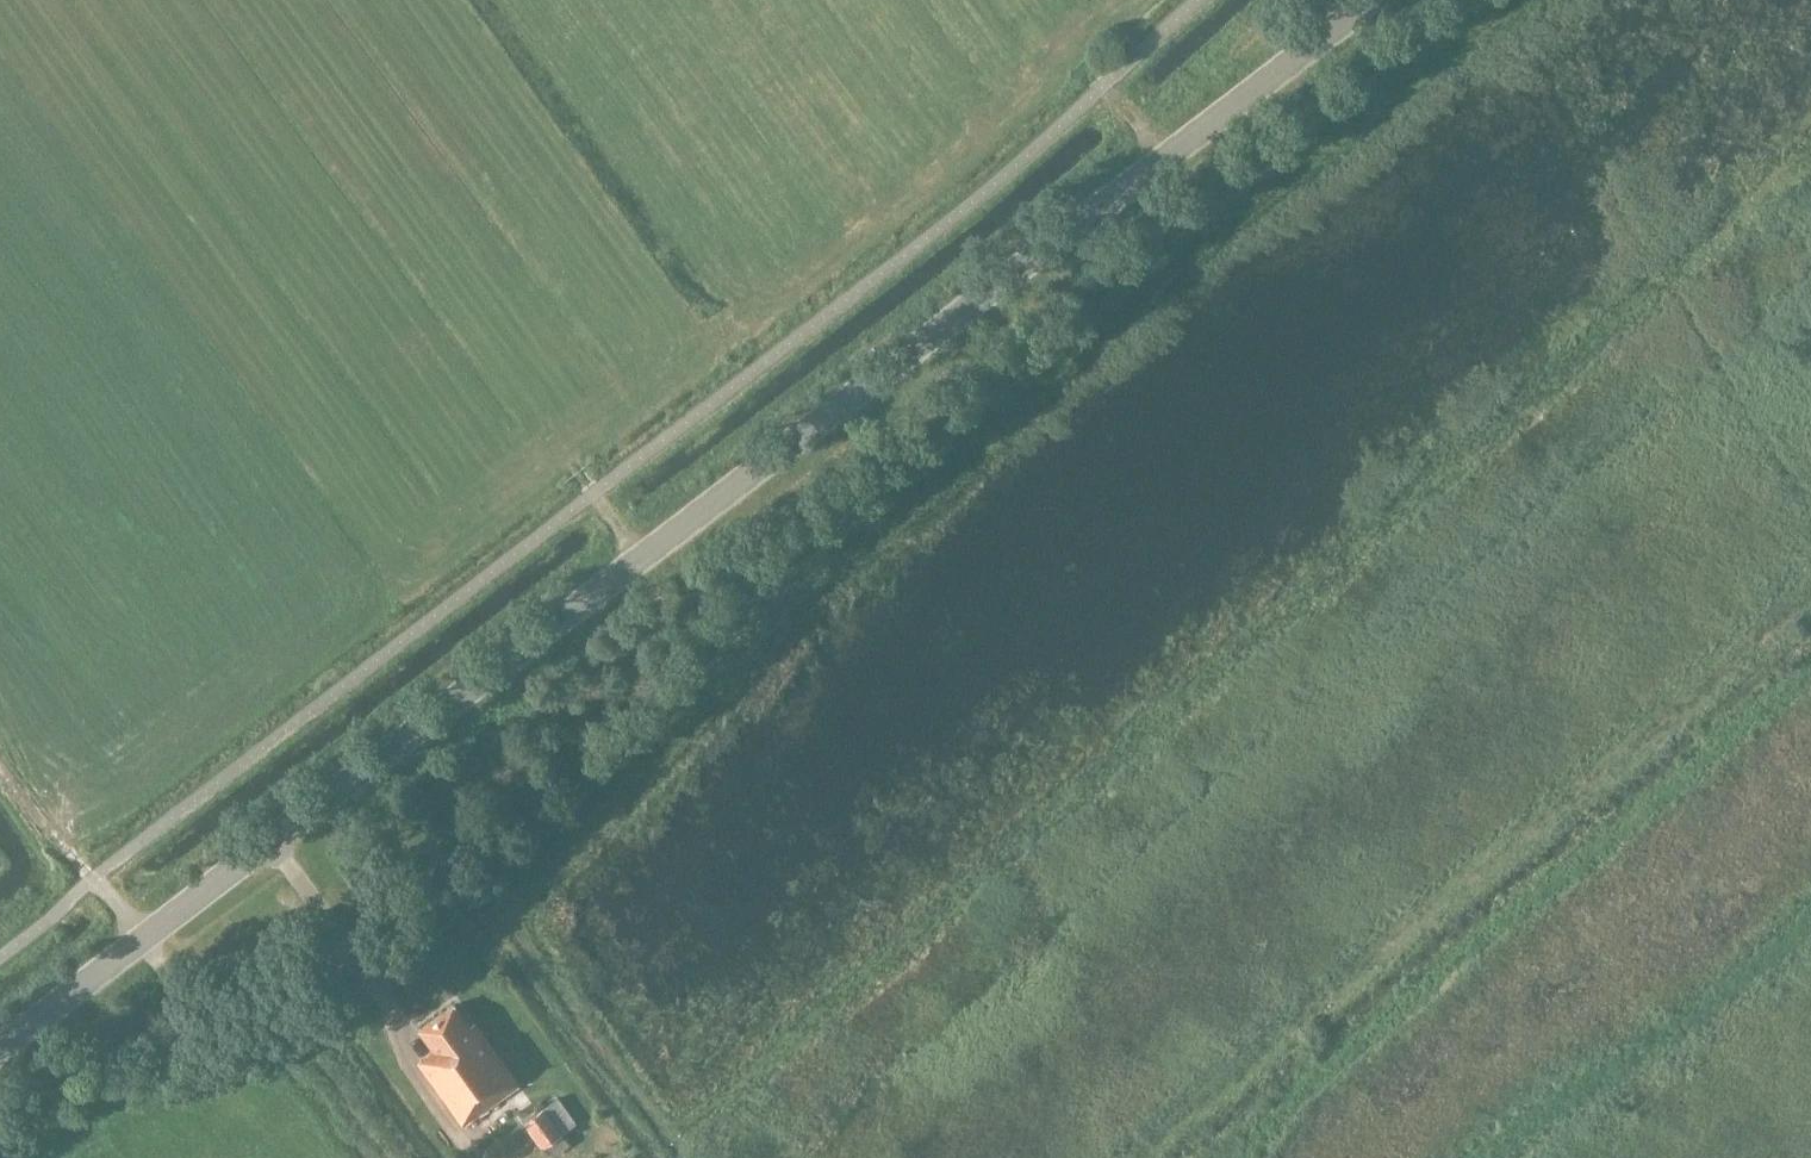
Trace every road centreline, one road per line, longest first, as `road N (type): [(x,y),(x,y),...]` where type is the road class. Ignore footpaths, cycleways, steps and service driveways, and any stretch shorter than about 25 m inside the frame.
road 1 (secondary): [(0,1046),(1369,0)]

